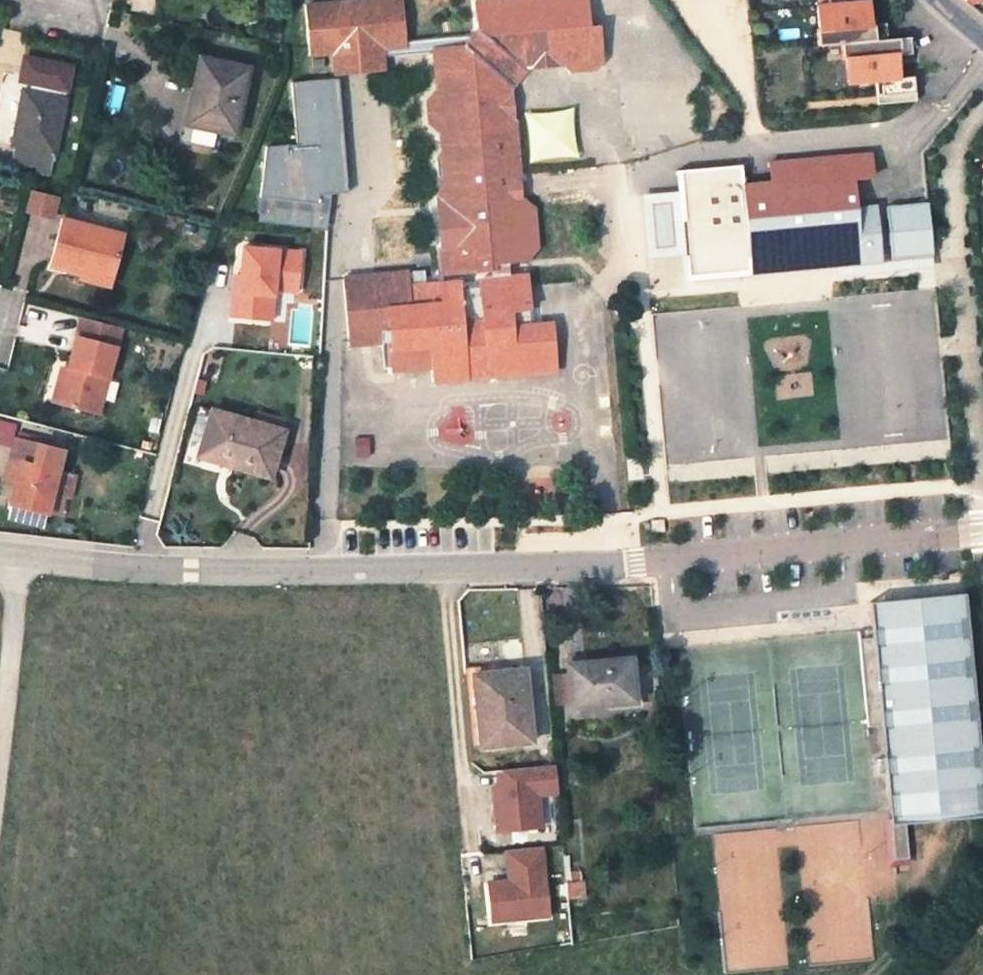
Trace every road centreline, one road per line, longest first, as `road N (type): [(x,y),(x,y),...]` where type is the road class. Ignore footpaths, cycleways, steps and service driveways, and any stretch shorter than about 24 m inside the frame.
road 1 (residential): [(982,527),(632,563),(445,569),(142,568),(0,556)]
road 2 (track): [(17,558),(0,733)]

